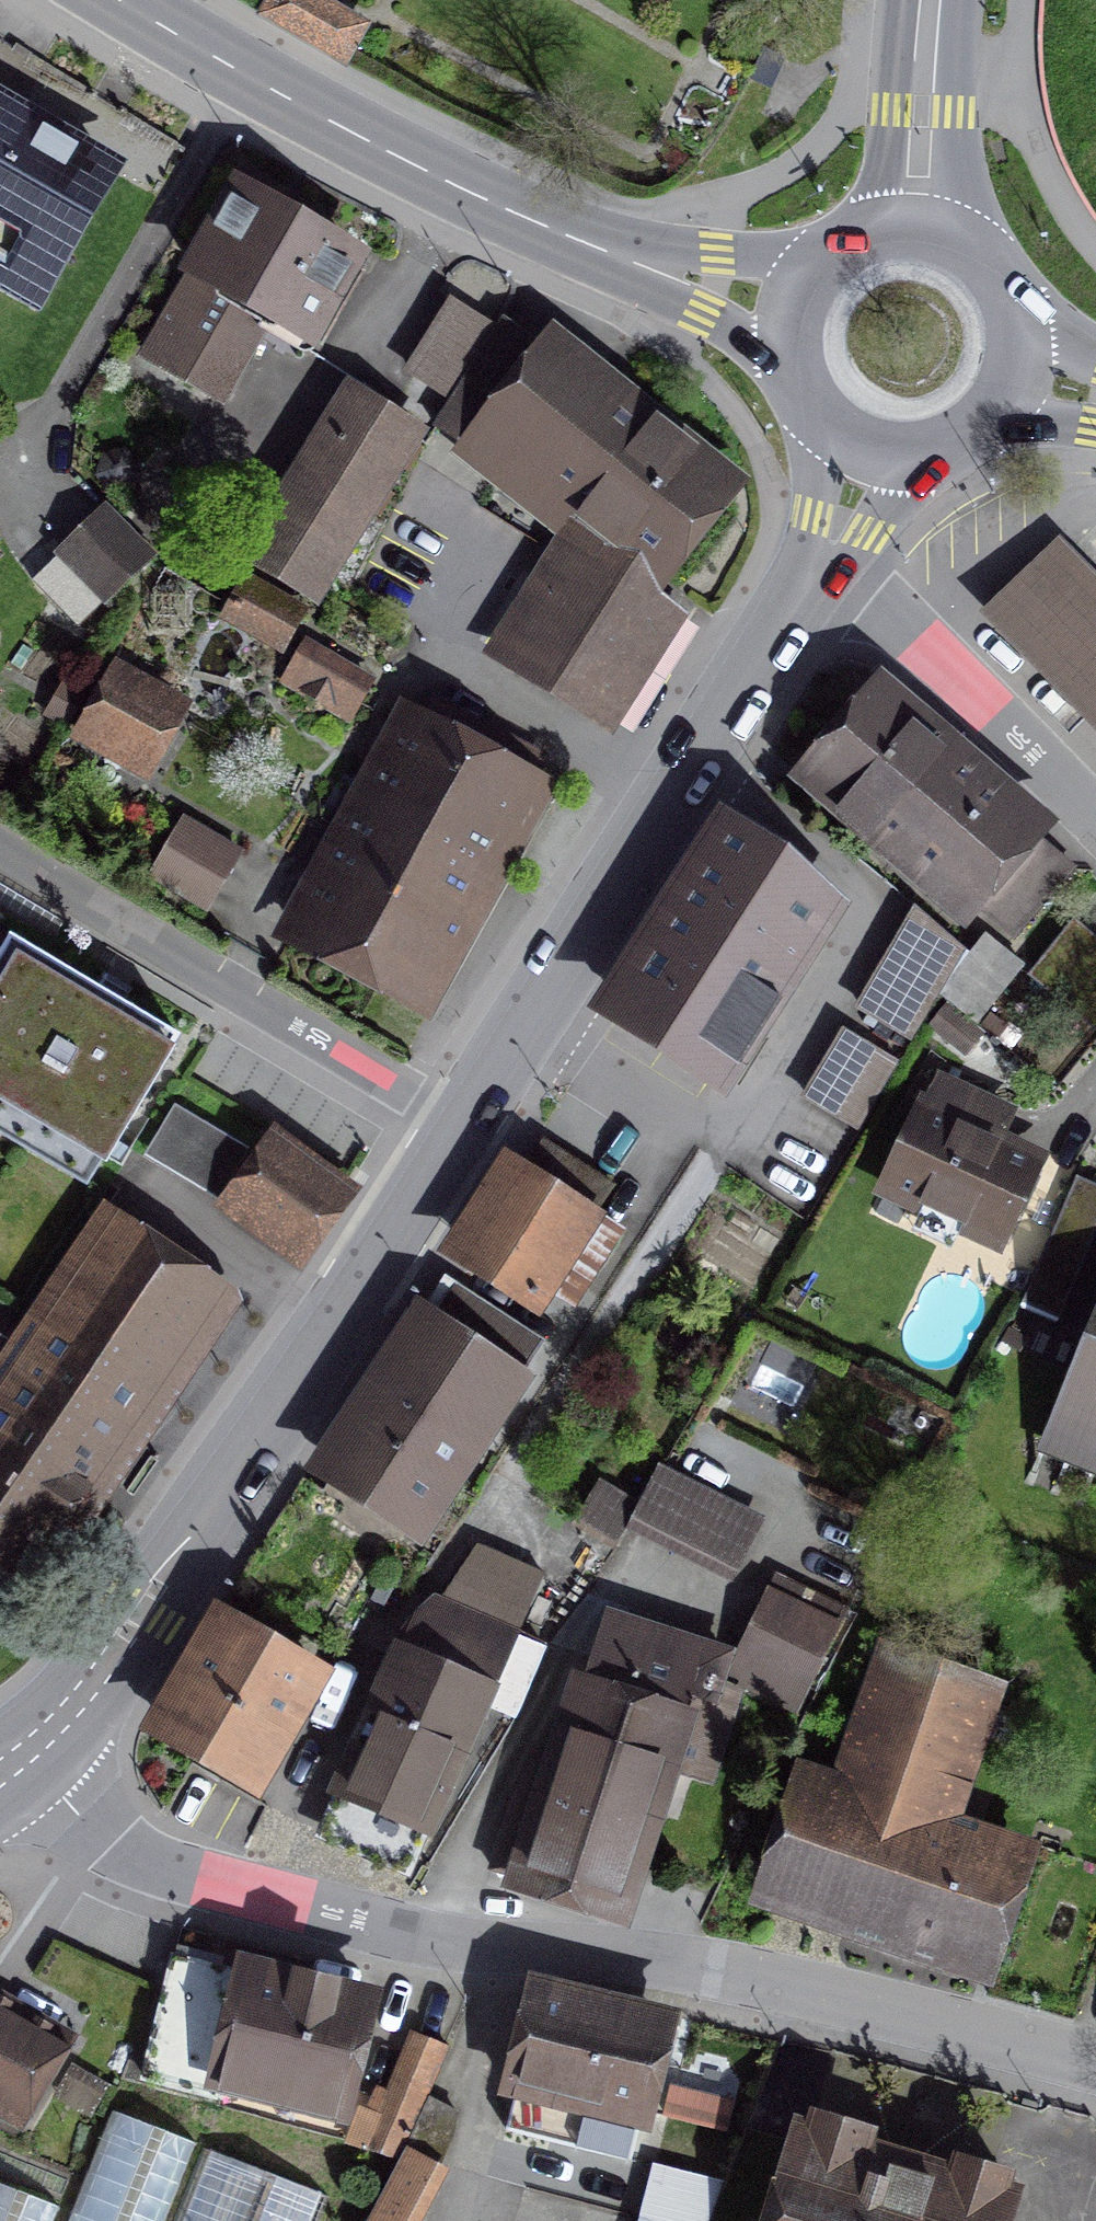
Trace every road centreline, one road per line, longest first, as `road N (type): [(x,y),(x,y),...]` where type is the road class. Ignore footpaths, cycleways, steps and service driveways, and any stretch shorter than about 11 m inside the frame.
road 1 (residential): [(1095,2069),(713,1973),(465,1946),(171,1871),(113,1847),(20,1759)]
road 2 (tertiary): [(459,1130),(83,1700),(20,1759)]
road 3 (secondary): [(114,0),(492,201),(710,284),(807,303)]
road 4 (tertiary): [(819,571),(459,1130)]
road 5 (residential): [(459,1130),(0,836)]
road 6 (residential): [(1095,816),(914,624),(819,571)]
road 7 (tertiary): [(917,229),(928,0)]
road 8 (secondary): [(1017,378),(1019,310),(1005,279),(981,253),(917,229)]
road 9 (secondary): [(870,444),(905,452),(974,434),(1017,378)]
road 10 (secondary): [(807,303),(804,370),(841,427),(870,444)]
road 11 (secondary): [(917,229),(850,248),(807,303)]
road 12 (tertiary): [(870,444),(819,571)]

